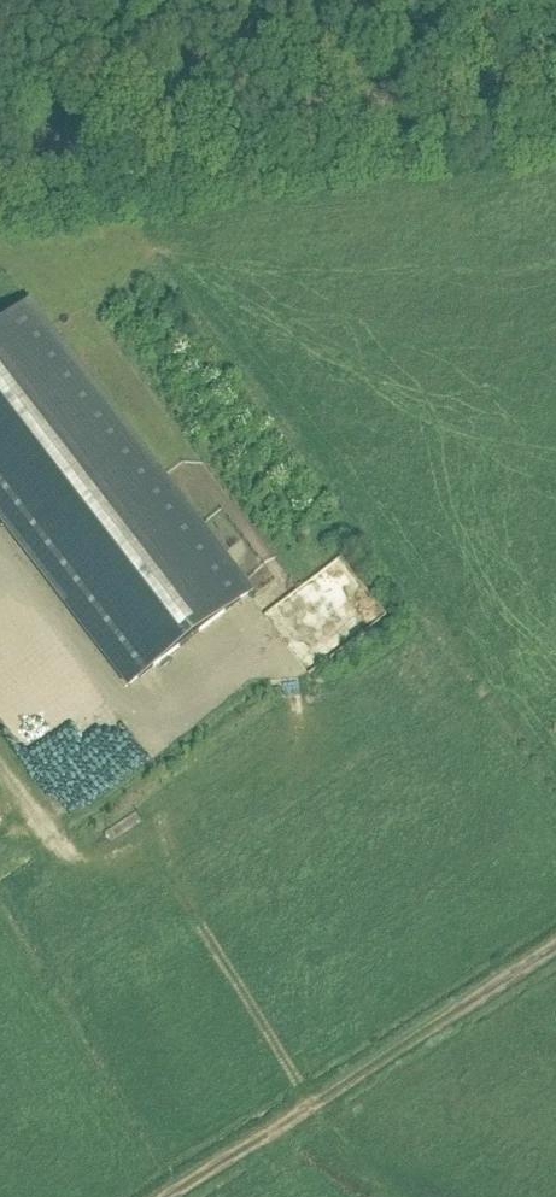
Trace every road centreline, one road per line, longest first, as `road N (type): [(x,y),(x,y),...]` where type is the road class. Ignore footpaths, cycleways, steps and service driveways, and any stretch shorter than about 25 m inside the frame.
road 1 (tertiary): [(555,70),(0,148)]
road 2 (track): [(555,942),(159,1196)]

